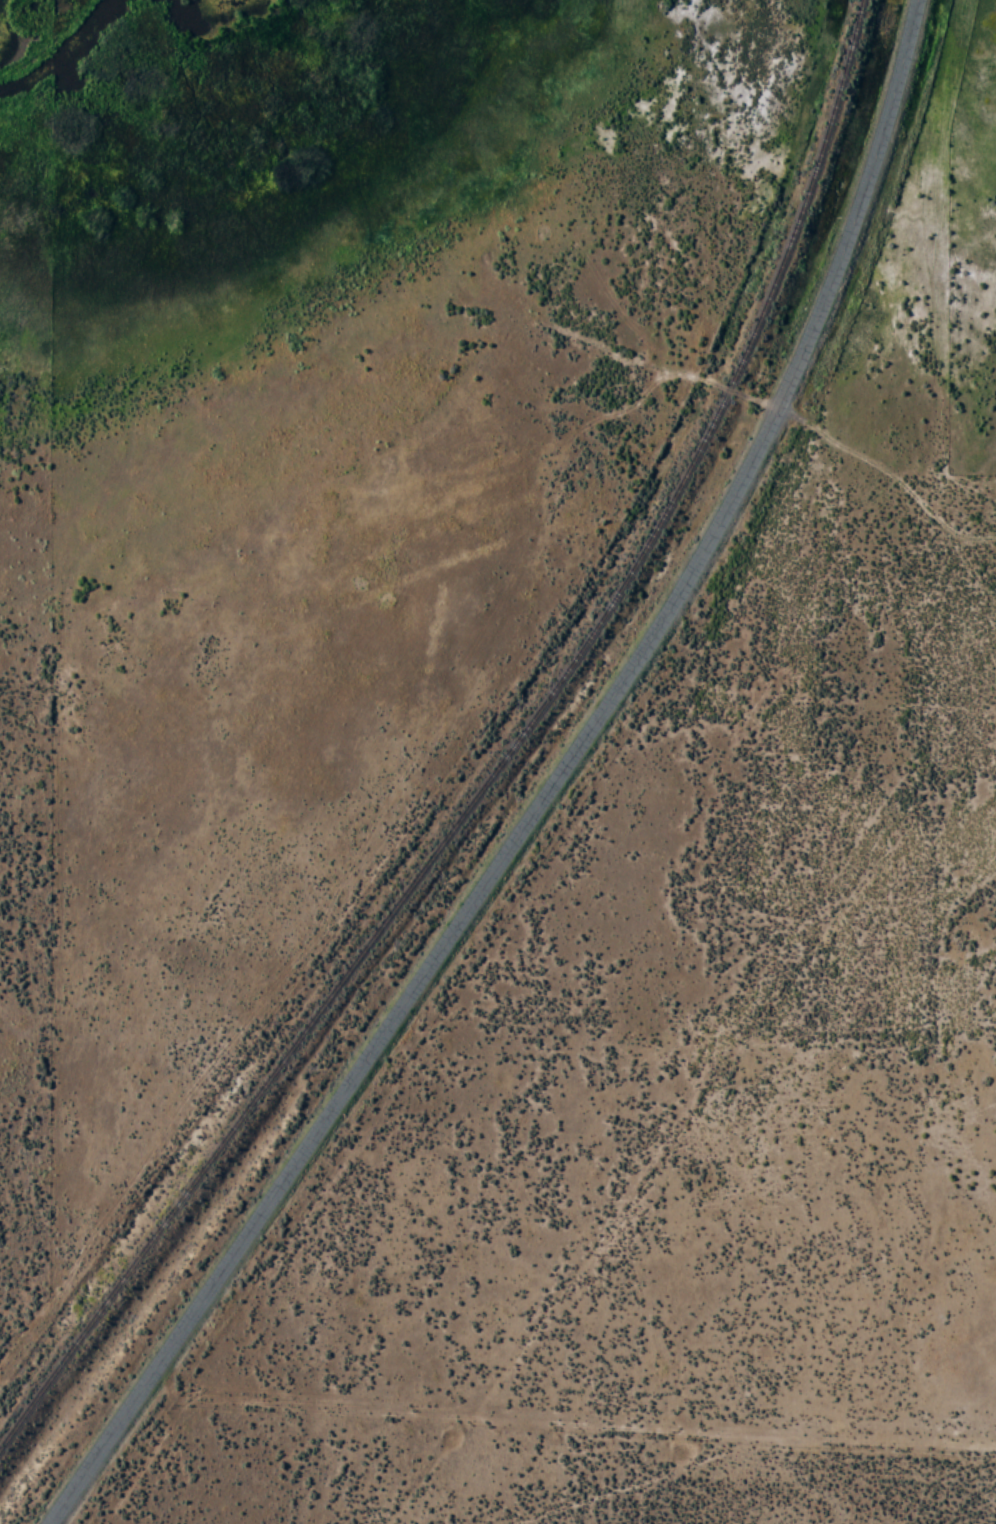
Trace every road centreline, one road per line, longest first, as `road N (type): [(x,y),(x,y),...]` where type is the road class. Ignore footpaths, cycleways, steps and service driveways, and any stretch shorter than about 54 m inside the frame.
road 1 (tertiary): [(53,1523),(269,1218),(680,598),(847,245),(917,0)]
road 2 (track): [(689,377),(808,426)]

